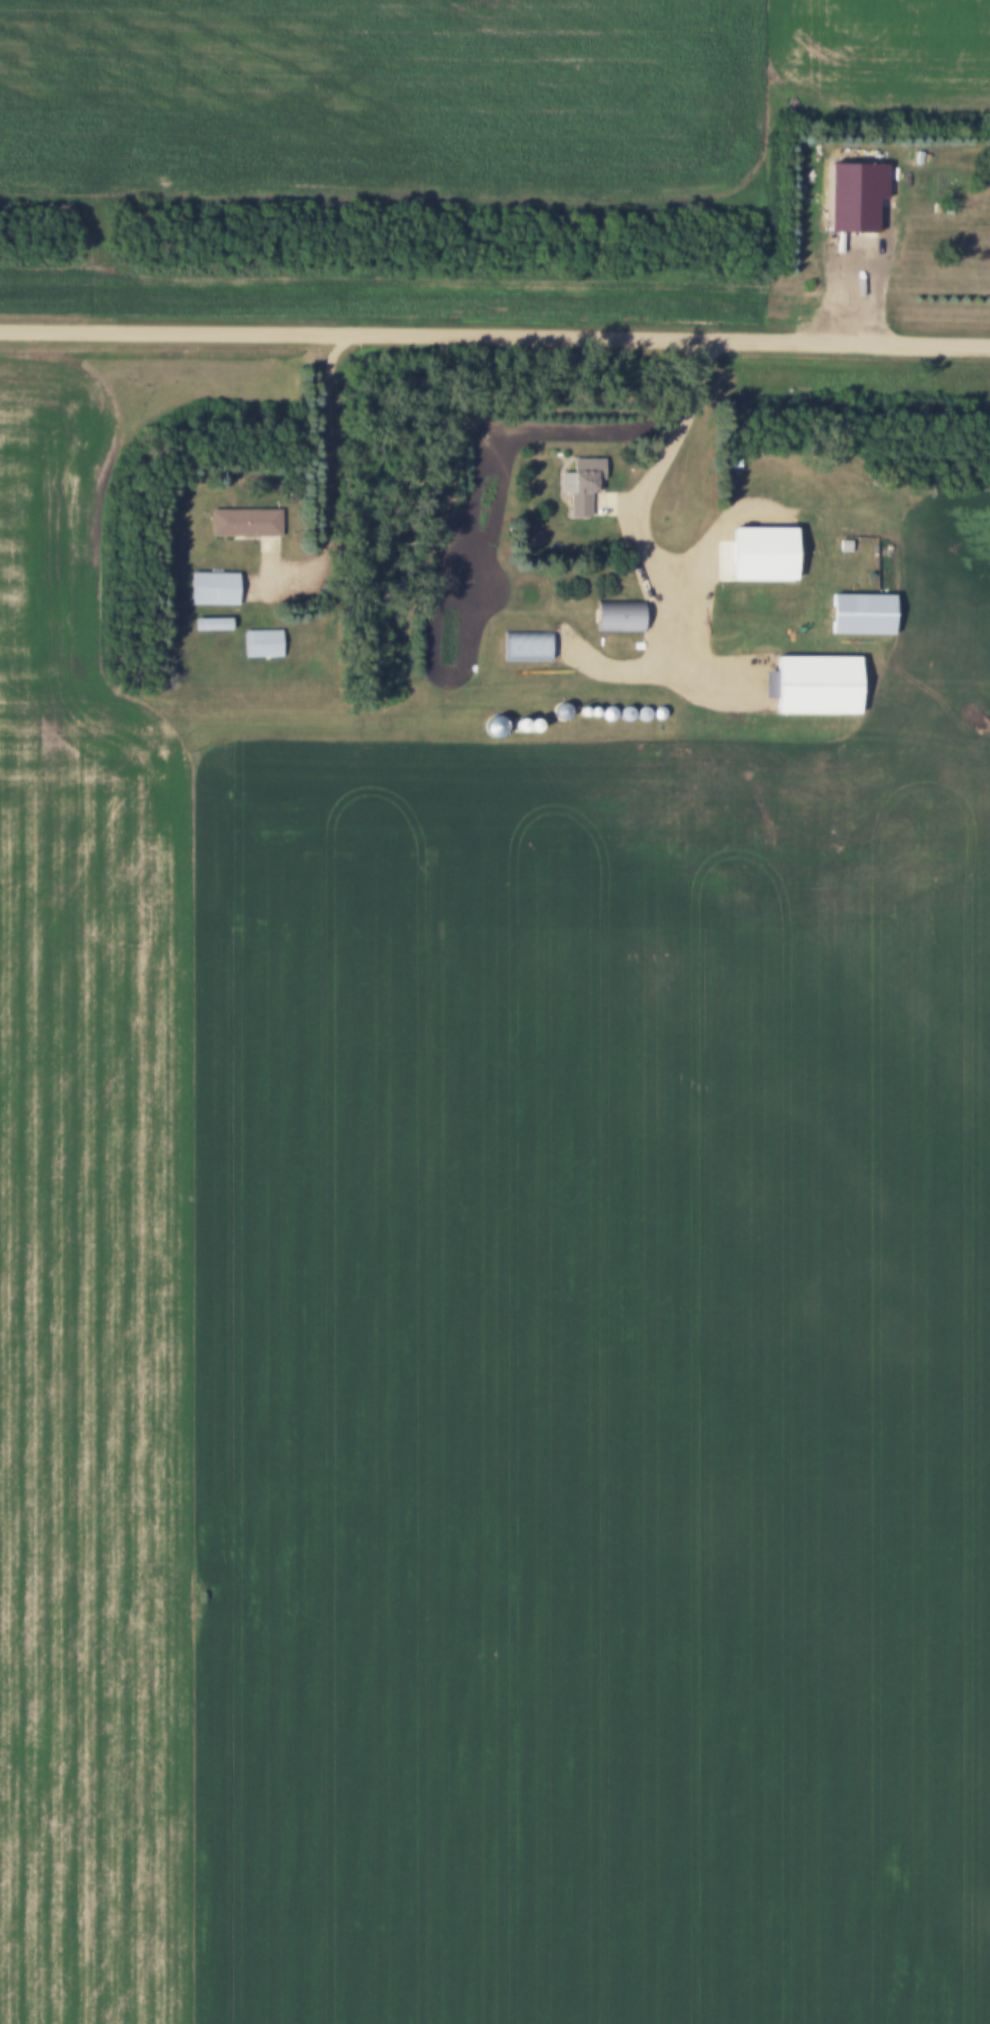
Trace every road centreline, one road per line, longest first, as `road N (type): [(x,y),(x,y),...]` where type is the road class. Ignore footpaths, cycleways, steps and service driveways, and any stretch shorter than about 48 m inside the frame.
road 1 (residential): [(989,342),(0,328)]

